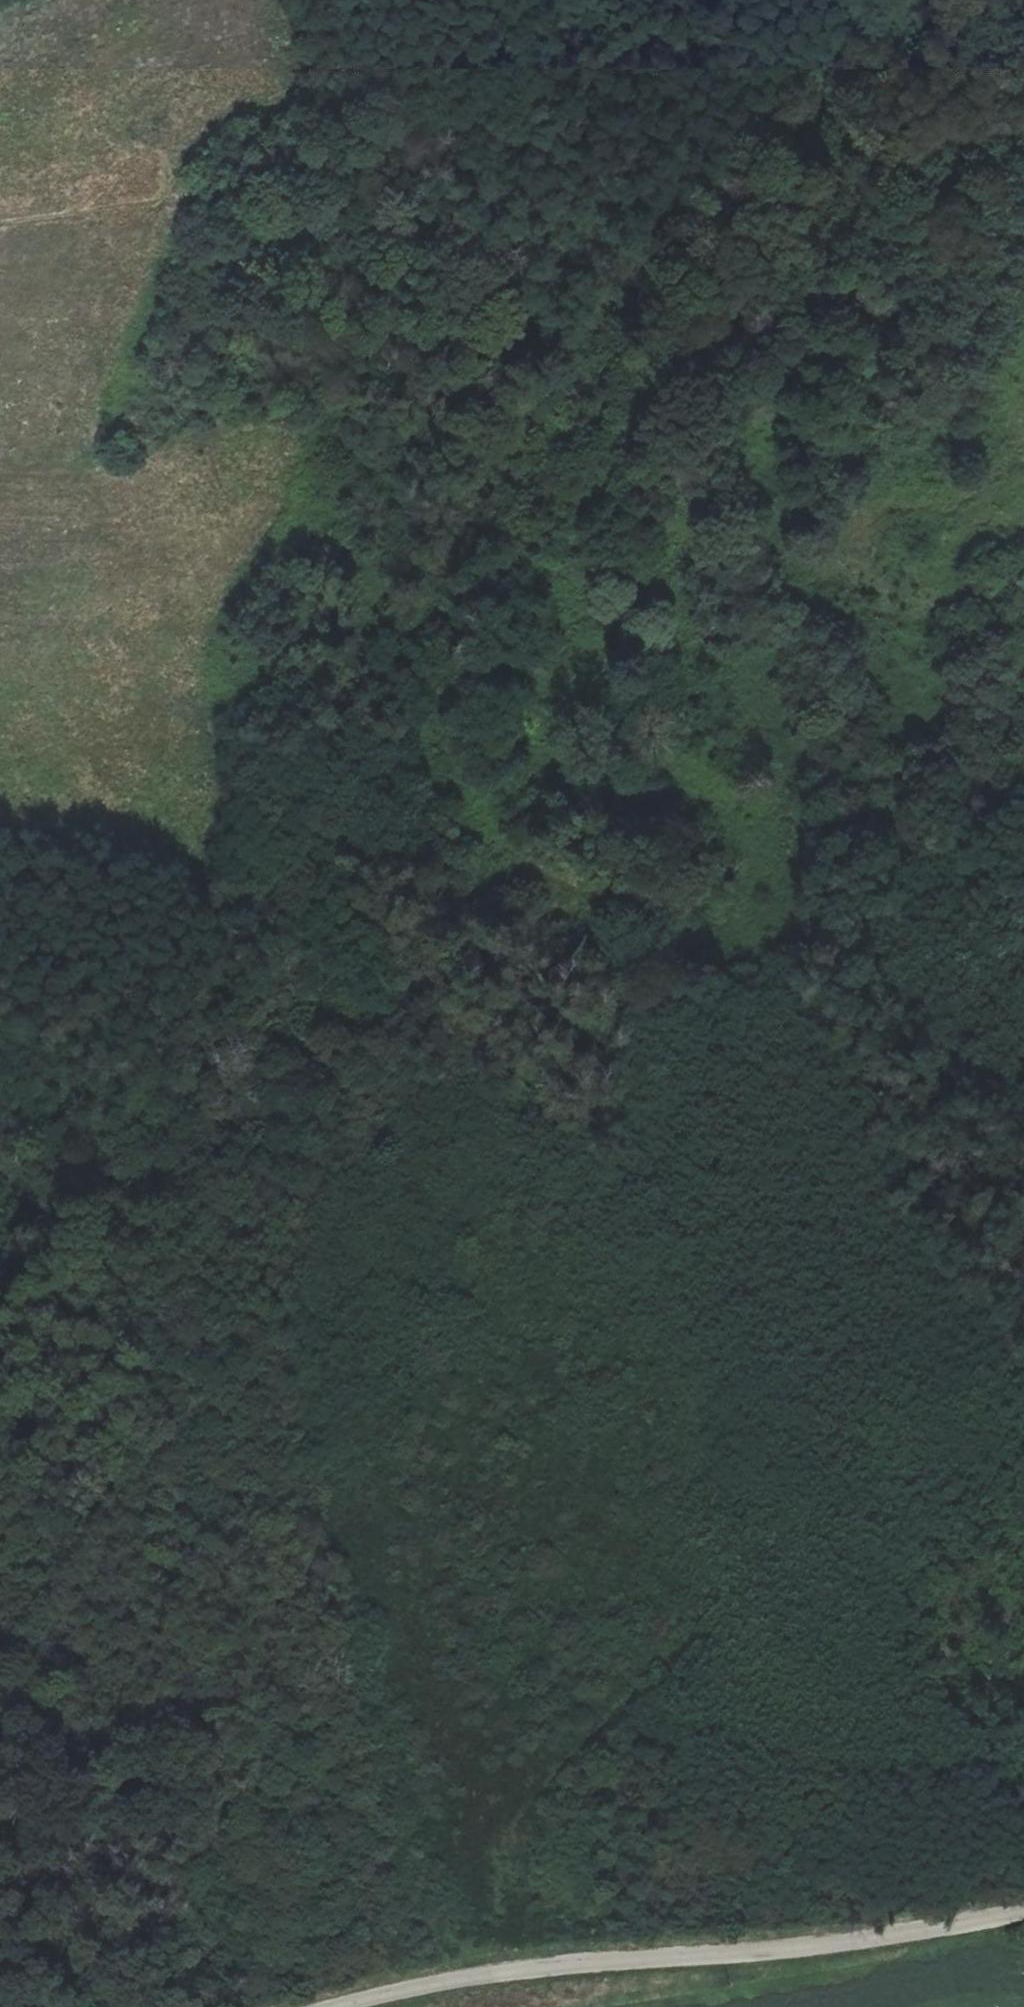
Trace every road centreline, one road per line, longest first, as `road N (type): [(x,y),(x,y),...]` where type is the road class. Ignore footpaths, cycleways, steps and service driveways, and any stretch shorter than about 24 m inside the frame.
road 1 (unclassified): [(1023,1914),(843,1945),(496,1973),(350,2006)]
road 2 (track): [(522,0),(517,56),(491,75),(399,83),(336,104),(243,109),(100,191),(0,215)]

